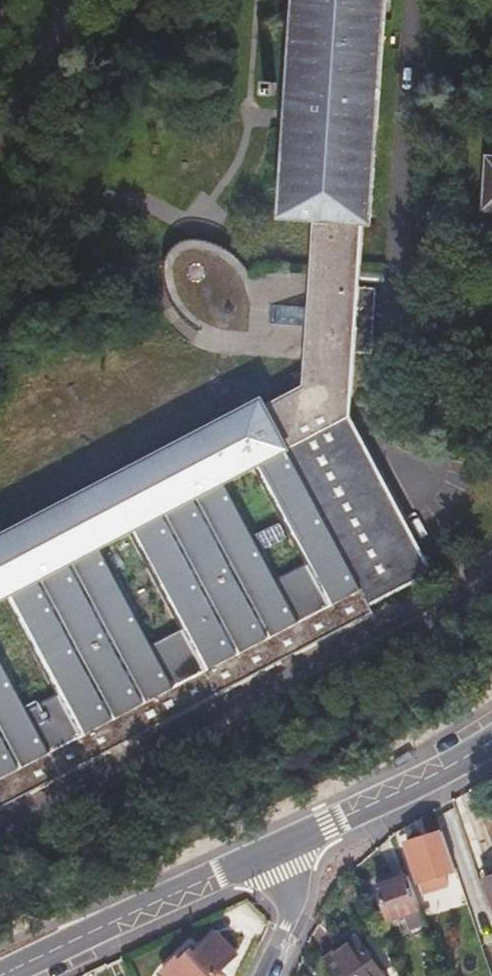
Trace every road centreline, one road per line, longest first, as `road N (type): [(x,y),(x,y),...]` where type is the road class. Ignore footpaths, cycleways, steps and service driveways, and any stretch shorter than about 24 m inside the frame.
road 1 (tertiary): [(1,975),(282,845)]
road 2 (tertiary): [(282,845),(491,744)]
road 3 (residential): [(282,845),(288,916),(263,975)]

